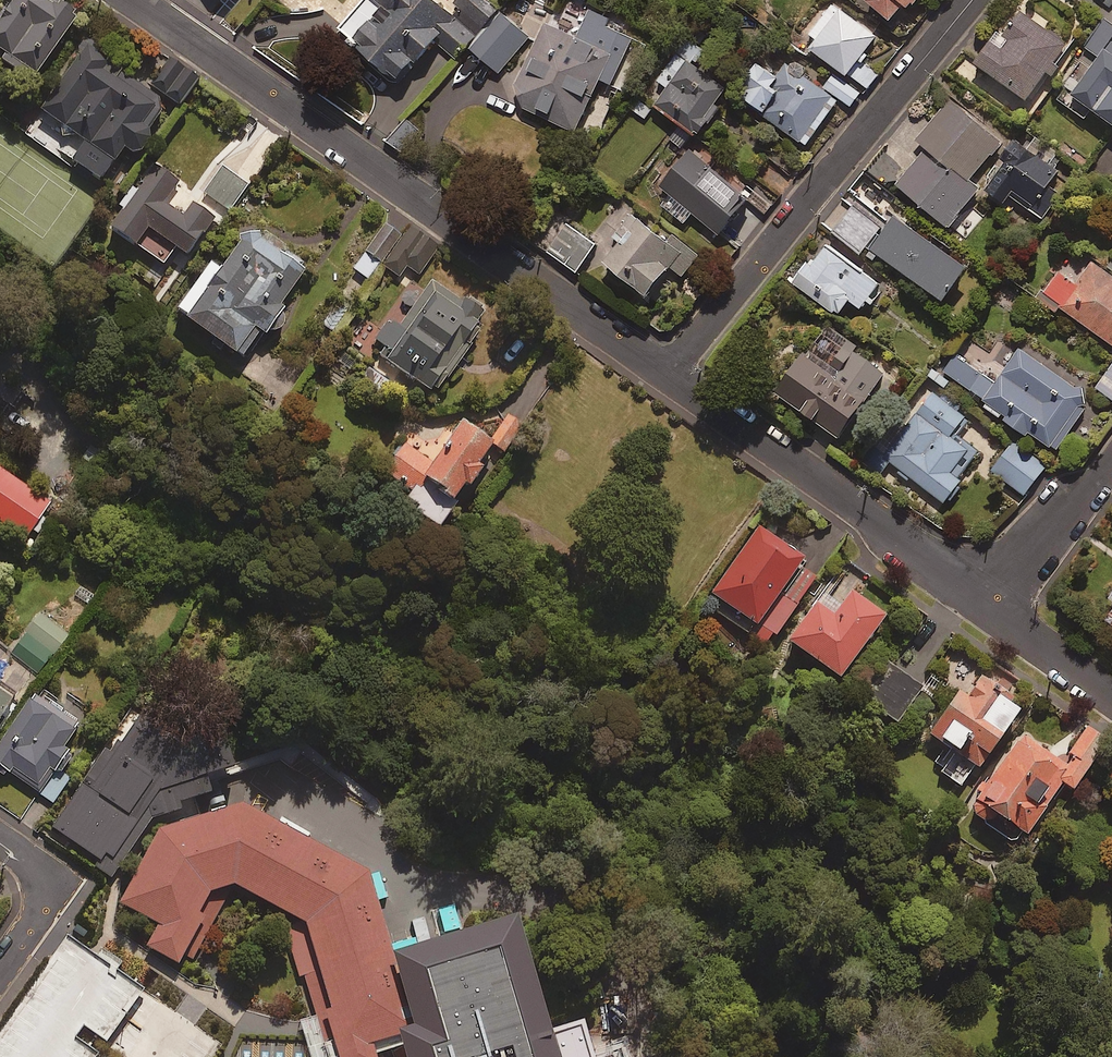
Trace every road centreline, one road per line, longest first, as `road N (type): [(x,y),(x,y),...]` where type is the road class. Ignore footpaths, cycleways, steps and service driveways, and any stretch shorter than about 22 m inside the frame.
road 1 (residential): [(131,0),(668,378)]
road 2 (residential): [(969,0),(668,378)]
road 3 (residential): [(668,378),(999,616)]
road 4 (residential): [(1111,462),(999,616)]
road 5 (residential): [(0,838),(28,857),(45,898),(0,970)]
road 6 (residential): [(999,616),(1111,695)]

